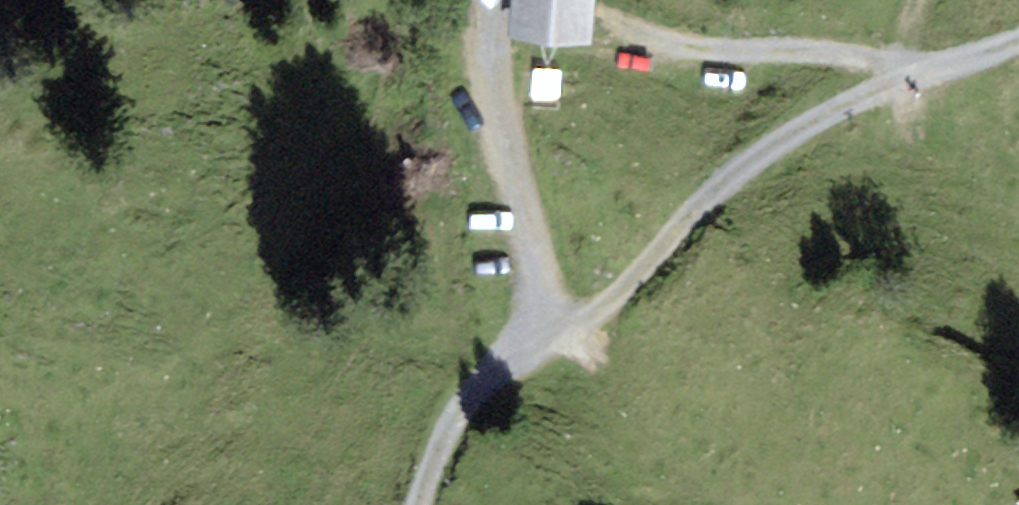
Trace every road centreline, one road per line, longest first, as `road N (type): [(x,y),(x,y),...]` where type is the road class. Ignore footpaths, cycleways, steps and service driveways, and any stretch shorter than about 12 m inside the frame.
road 1 (track): [(423,504),(453,427),(485,387),(597,316),(735,173),(899,85)]
road 2 (track): [(562,339),(516,194),(489,38)]
road 3 (track): [(613,26),(687,53),(843,56),(875,64),(899,85)]
road 4 (track): [(899,85),(1018,45)]

